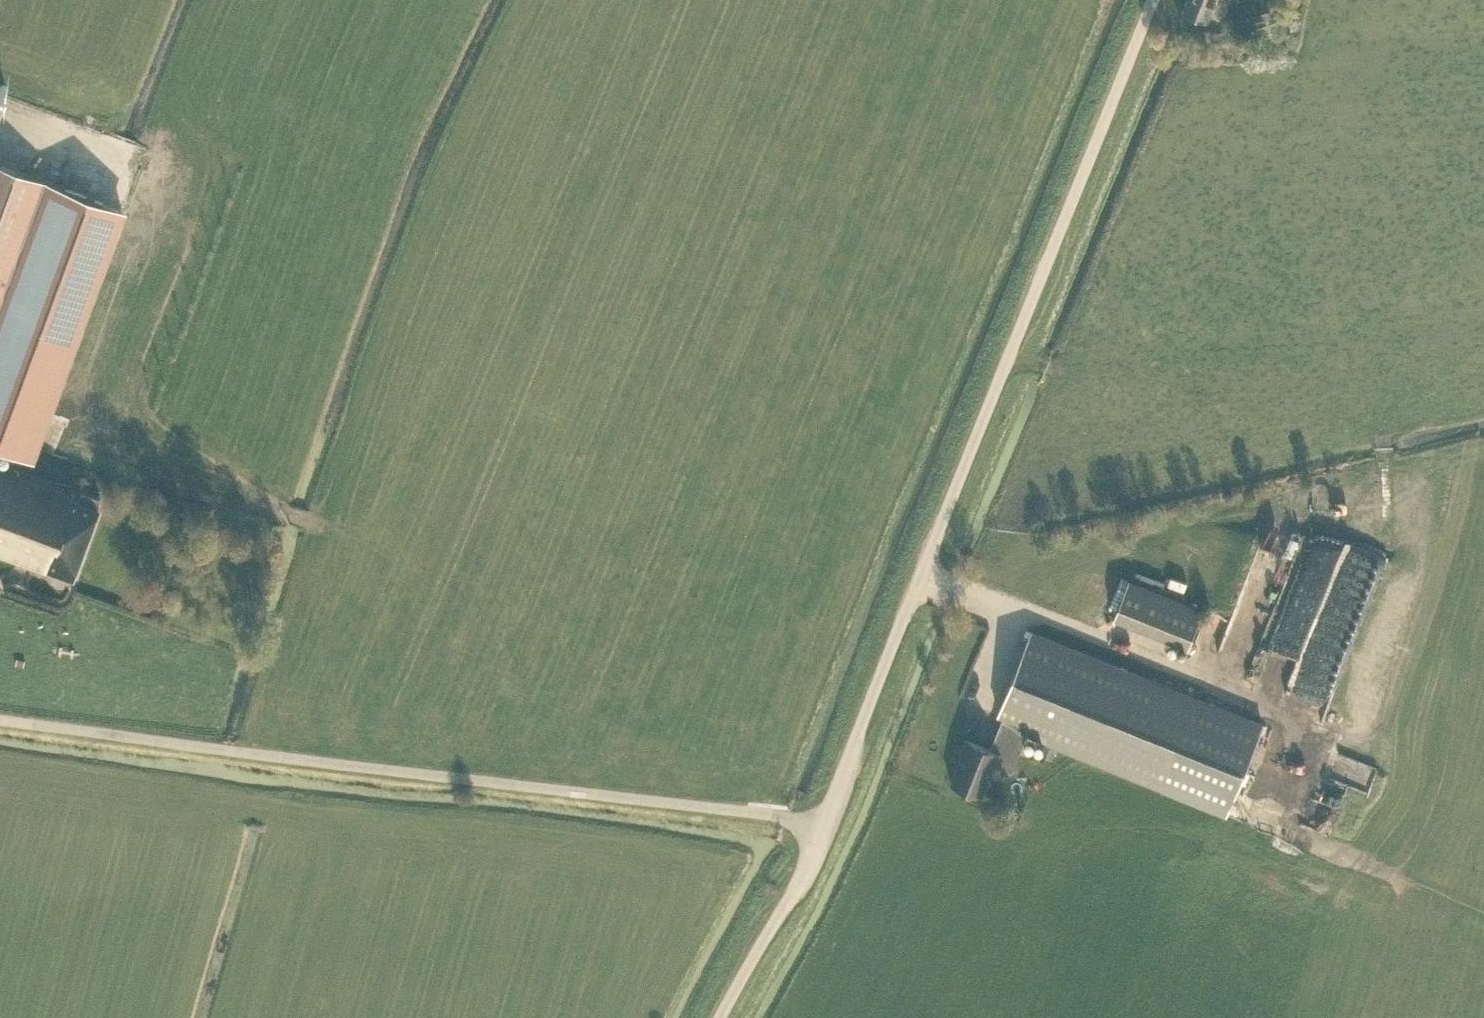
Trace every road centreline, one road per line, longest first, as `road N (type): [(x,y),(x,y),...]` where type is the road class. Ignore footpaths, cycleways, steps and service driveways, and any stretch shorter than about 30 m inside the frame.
road 1 (unclassified): [(720,1017),(827,823),(1154,0)]

